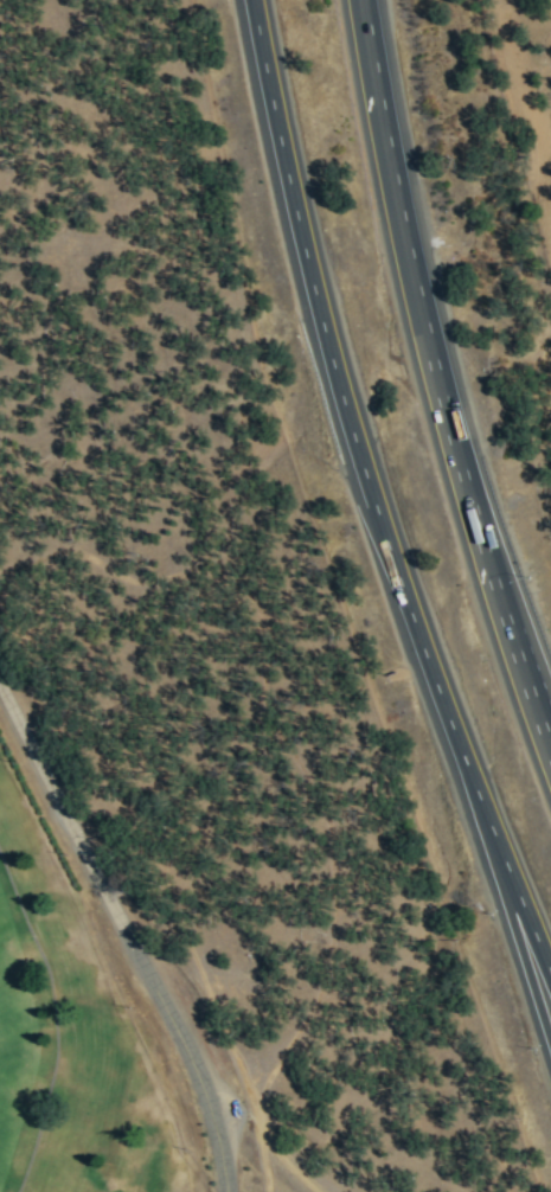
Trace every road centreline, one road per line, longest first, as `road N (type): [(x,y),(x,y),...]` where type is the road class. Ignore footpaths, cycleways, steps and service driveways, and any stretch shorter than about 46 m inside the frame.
road 1 (motorway): [(248,0),(325,351),(550,965)]
road 2 (motorway): [(550,732),(440,384),(363,0)]
road 3 (residential): [(224,1191),(218,1139),(193,1066),(0,697)]
road 4 (motorway): [(501,844),(511,912),(550,1034)]

